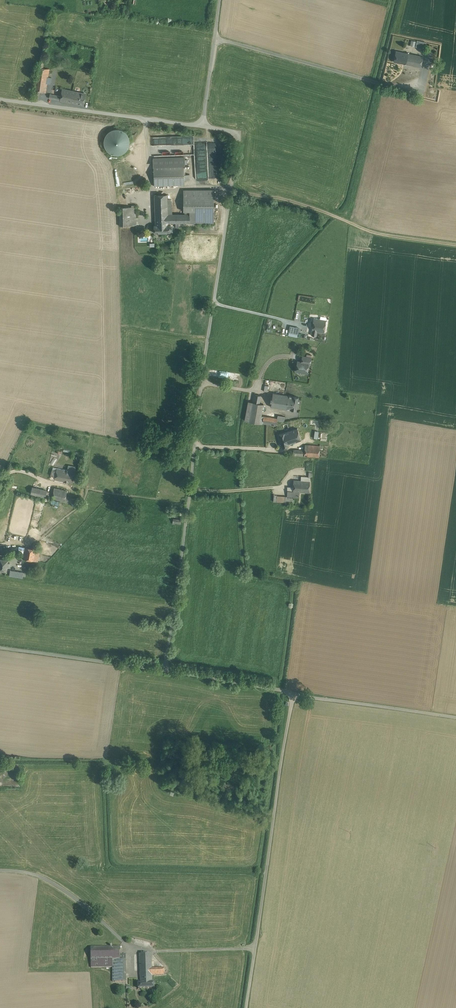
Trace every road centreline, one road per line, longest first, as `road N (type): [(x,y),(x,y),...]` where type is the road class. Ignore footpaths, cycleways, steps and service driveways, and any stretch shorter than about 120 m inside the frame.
road 1 (unclassified): [(165,670),(241,133),(202,128)]
road 2 (unclassified): [(293,694),(246,1007)]
road 3 (track): [(455,245),(372,232),(295,202),(231,192)]
road 4 (unclassified): [(0,99),(202,128)]
road 5 (unclassified): [(0,648),(165,670)]
road 6 (unclassified): [(293,694),(455,718)]
road 7 (unclassified): [(165,670),(293,694)]
road 8 (unclassified): [(202,128),(219,0)]

